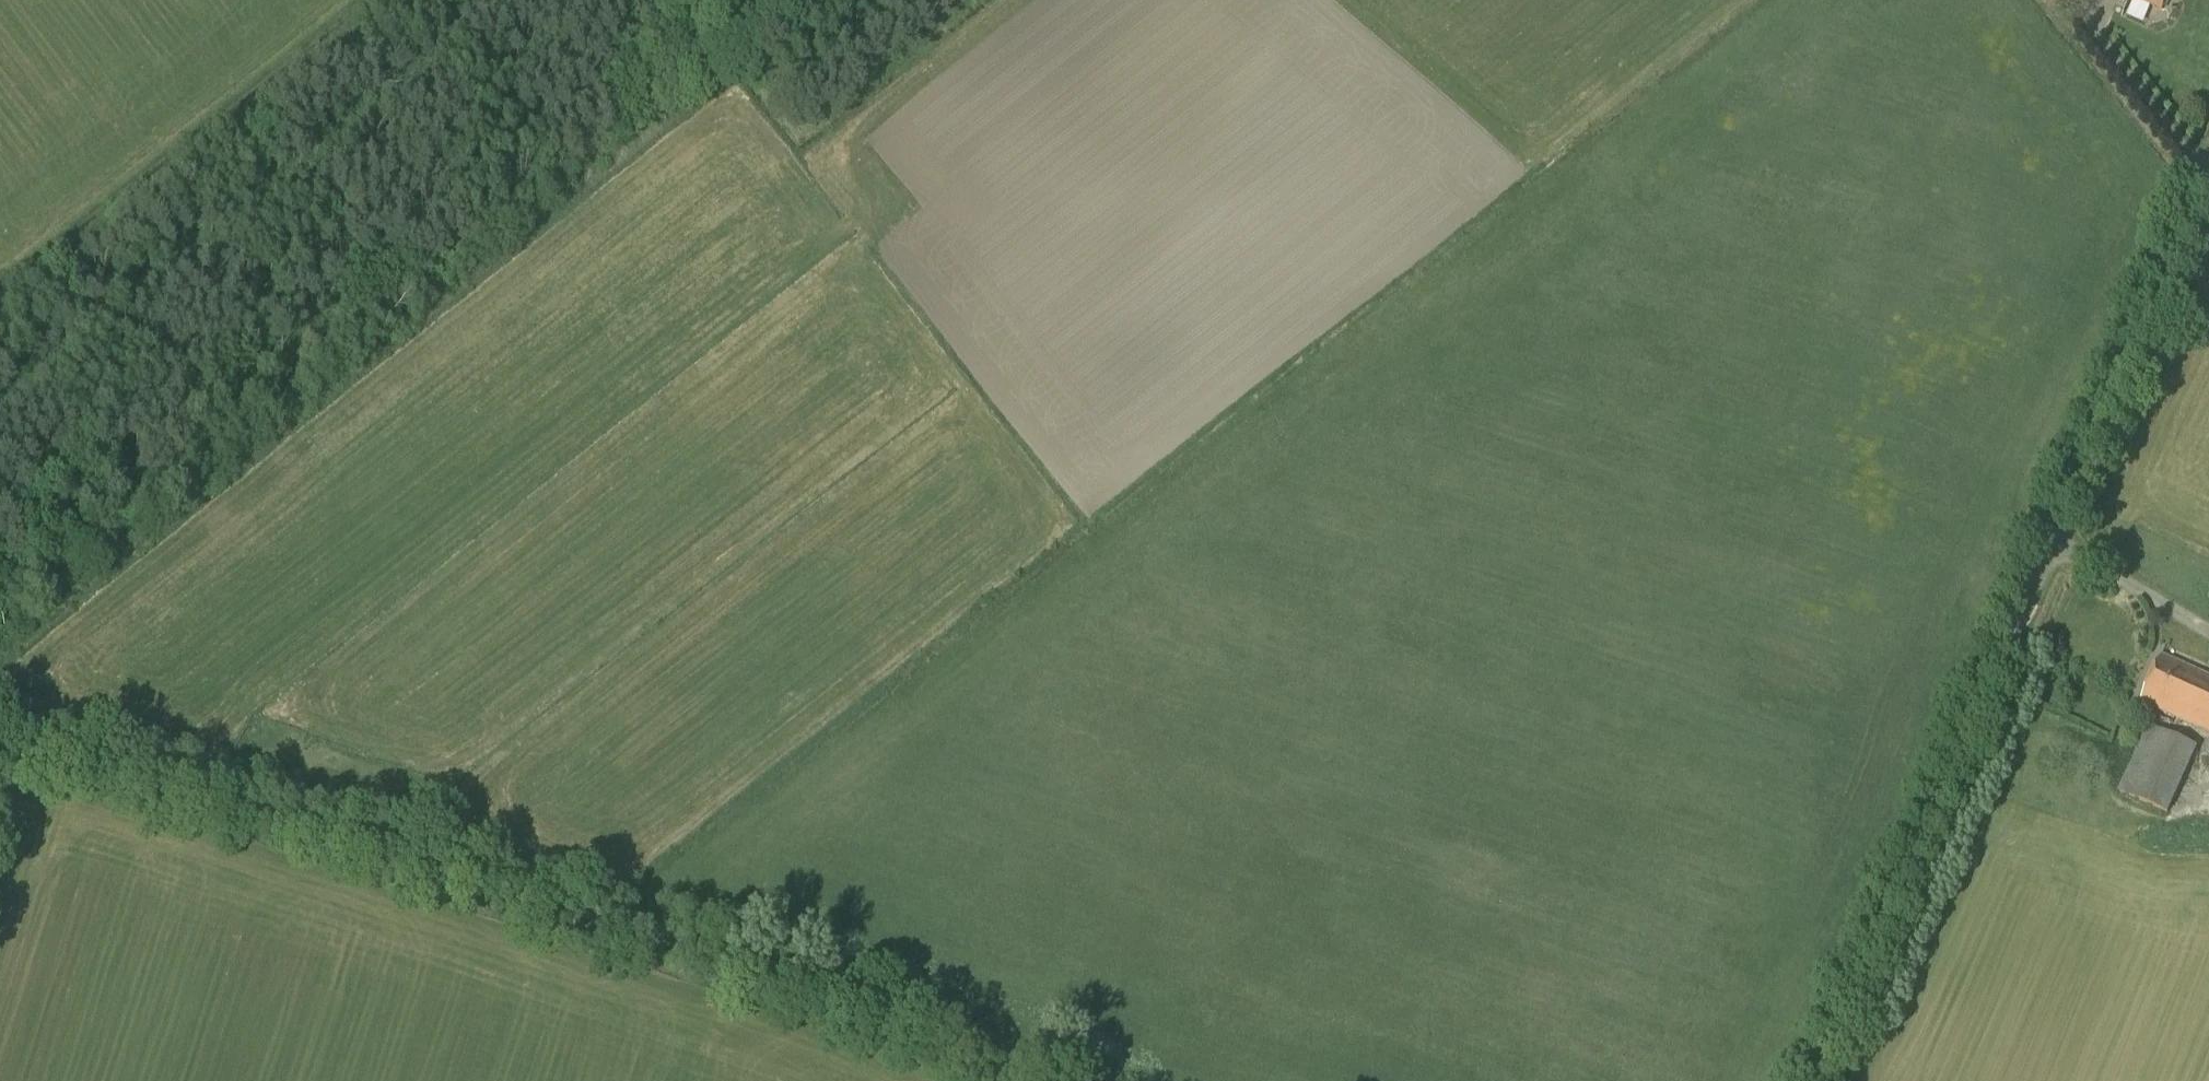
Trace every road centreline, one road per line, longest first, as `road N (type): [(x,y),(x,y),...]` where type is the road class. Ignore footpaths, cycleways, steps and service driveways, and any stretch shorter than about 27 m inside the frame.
road 1 (track): [(0,737),(1079,1080)]
road 2 (unclassified): [(1819,1080),(2208,197)]

